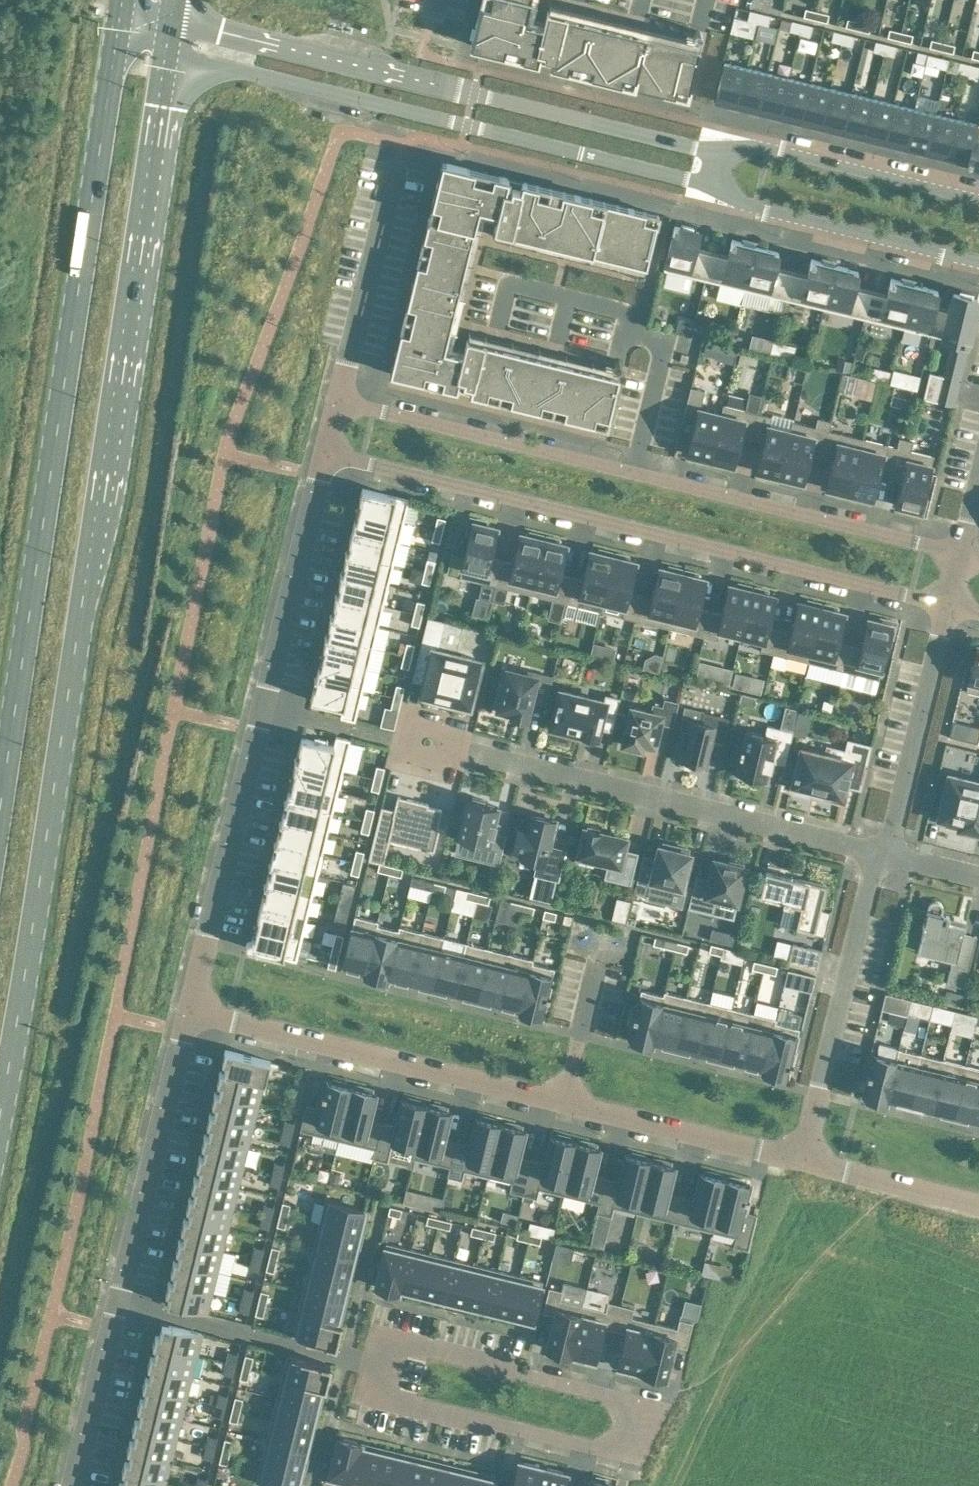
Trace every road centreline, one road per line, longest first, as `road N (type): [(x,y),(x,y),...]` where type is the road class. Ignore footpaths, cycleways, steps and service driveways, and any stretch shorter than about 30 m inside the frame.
road 1 (primary): [(0,1118),(95,555),(166,58)]
road 2 (primary): [(118,22),(0,817)]
road 3 (residential): [(962,554),(340,401)]
road 4 (residential): [(327,452),(949,605)]
road 5 (residential): [(190,1011),(806,1163)]
road 6 (residential): [(190,1011),(327,452)]
road 7 (tertiary): [(724,149),(694,148),(173,15)]
road 8 (tertiary): [(166,58),(714,188)]
road 9 (residential): [(888,855),(447,748)]
road 10 (residential): [(806,1163),(871,887),(888,855)]
road 11 (residential): [(118,1300),(190,1011)]
road 12 (residential): [(385,1365),(378,1394),(620,1454)]
road 13 (tertiary): [(714,188),(755,207),(978,263)]
road 14 (residential): [(634,1401),(391,1341),(385,1365)]
road 15 (residential): [(118,1300),(385,1365)]
road 16 (residential): [(806,1163),(743,1427)]
road 17 (tertiary): [(978,200),(770,147),(724,149)]
road 18 (residential): [(888,855),(949,605)]
road 19 (residential): [(340,401),(398,165)]
road 20 (residential): [(743,1427),(978,1485)]
road 21 (residential): [(72,1485),(118,1300)]
road 22 (residential): [(806,1163),(978,1205)]

